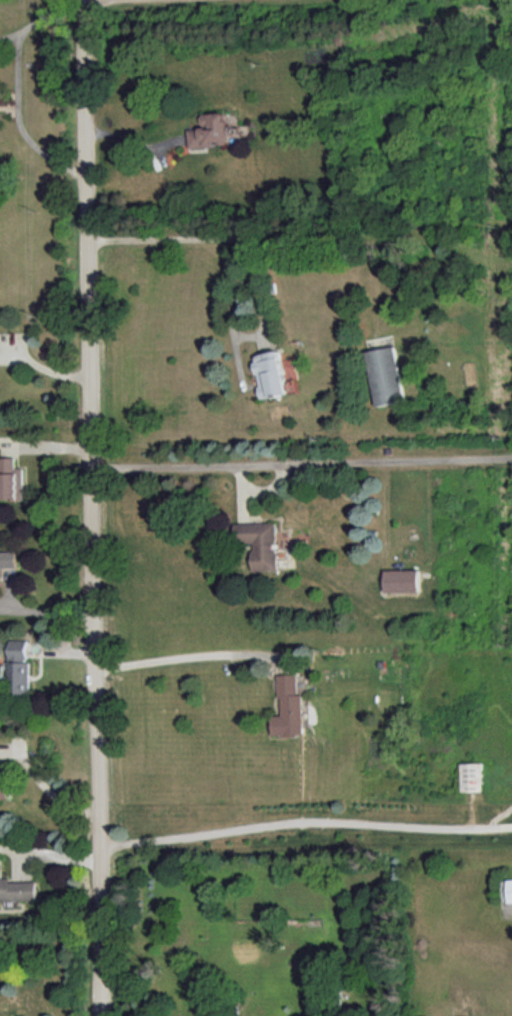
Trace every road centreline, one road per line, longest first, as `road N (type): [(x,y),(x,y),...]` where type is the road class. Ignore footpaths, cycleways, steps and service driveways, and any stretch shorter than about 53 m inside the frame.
road 1 (residential): [(87,0),(103,1015)]
road 2 (residential): [(93,470),(511,455)]

